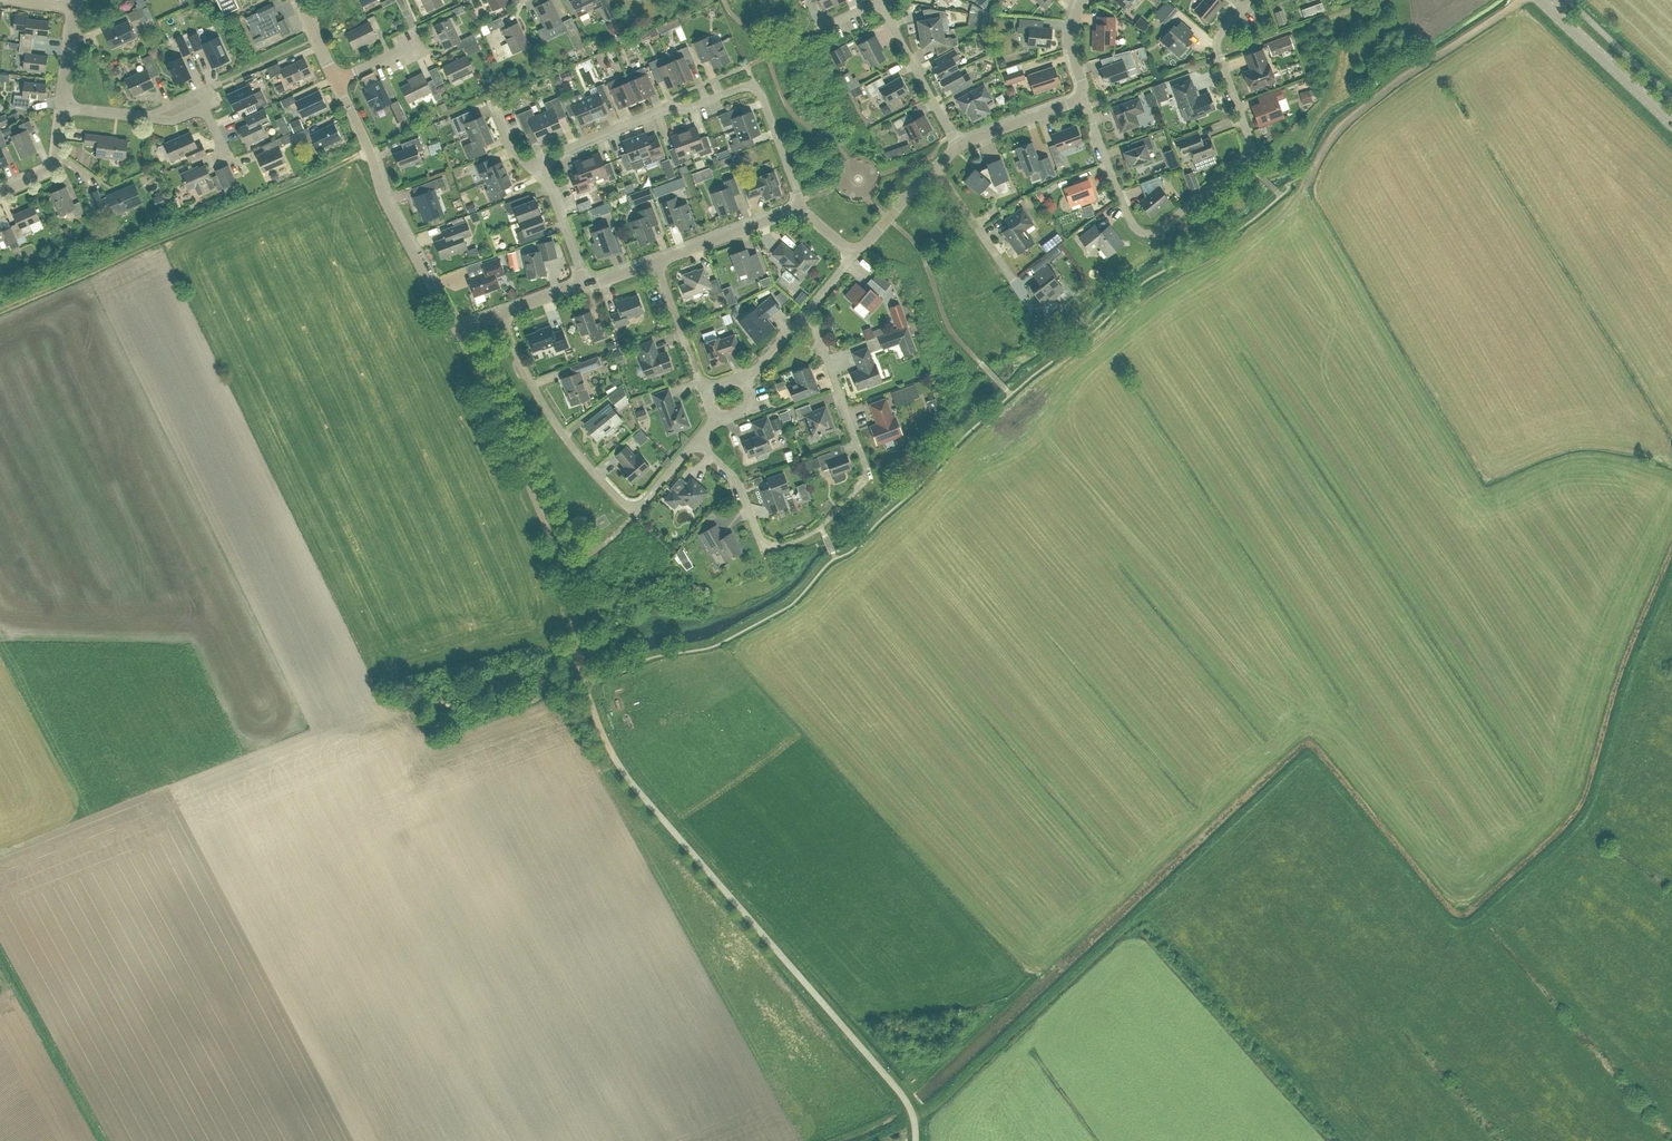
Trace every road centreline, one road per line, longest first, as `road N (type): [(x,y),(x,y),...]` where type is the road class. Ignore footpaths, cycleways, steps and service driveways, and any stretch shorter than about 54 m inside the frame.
road 1 (unclassified): [(916,1140),(903,1096),(610,750),(584,682),(565,571),(459,331)]
road 2 (residential): [(1080,95),(1133,225),(1153,234),(1252,152),(1217,47),(1250,0)]
road 3 (track): [(371,151),(0,309)]
road 4 (residential): [(544,170),(550,159),(661,108),(754,87),(802,208)]
road 5 (residential): [(696,442),(634,512),(559,429),(501,315)]
road 6 (track): [(1522,0),(1368,106),(1307,175)]
road 7 (residential): [(459,331),(387,205),(337,83)]
road 8 (residential): [(858,487),(869,475),(819,337),(800,319)]
road 9 (tertiary): [(1671,122),(1543,0)]
road 10 (residential): [(959,146),(879,2)]
road 11 (residential): [(656,262),(802,208)]
road 12 (residential): [(696,442),(736,477),(764,551),(779,545)]
road 13 (residential): [(1013,277),(936,168)]
road 14 (residential): [(959,146),(1080,95)]
road 15 (residential): [(0,194),(52,172),(65,108)]
road 16 (residential): [(586,284),(544,170)]

